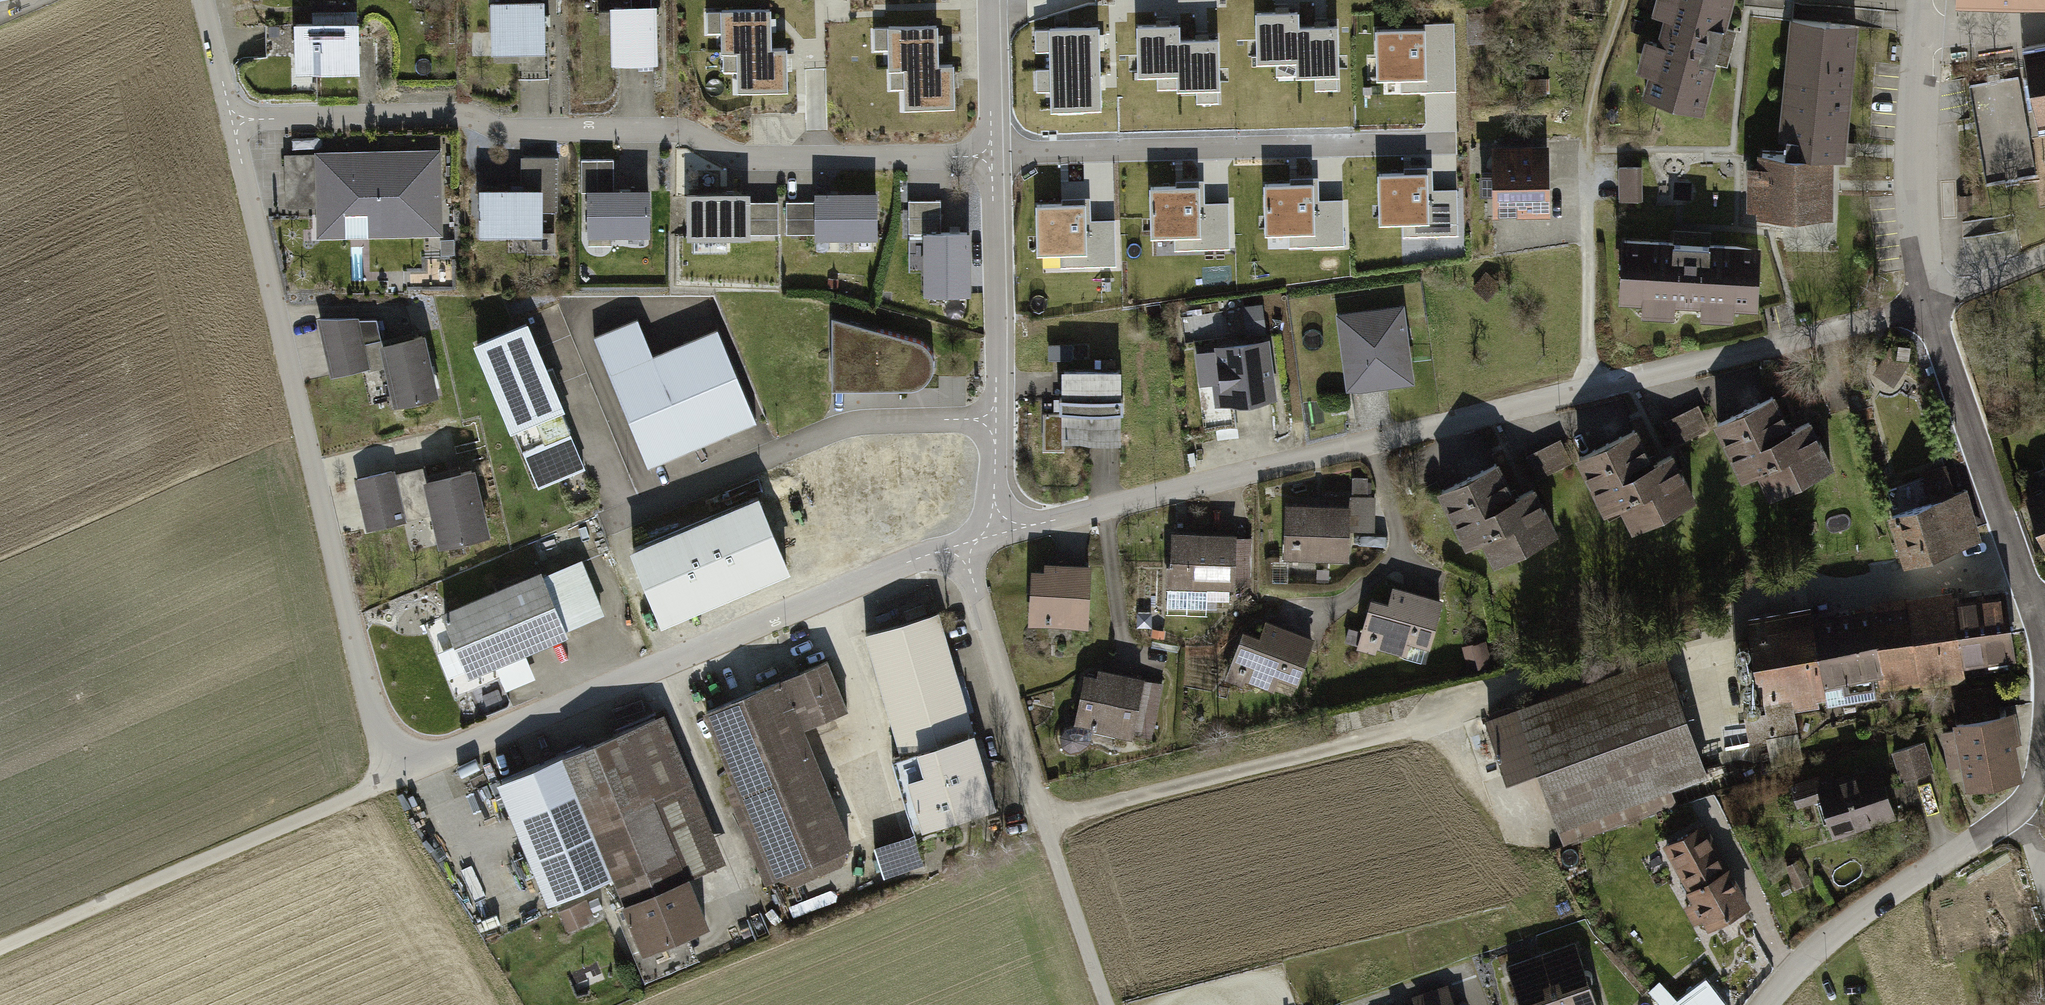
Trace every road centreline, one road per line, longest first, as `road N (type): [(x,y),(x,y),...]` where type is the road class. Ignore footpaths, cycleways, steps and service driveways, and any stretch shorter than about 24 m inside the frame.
road 1 (unclassified): [(232,123),(367,702),(405,752),(461,749),(961,541)]
road 2 (residential): [(999,527),(1925,306)]
road 3 (residential): [(997,157),(738,159),(680,131),(499,129),(466,115),(232,123)]
road 4 (track): [(1043,822),(1424,726),(1547,666)]
road 5 (residential): [(961,541),(1097,1004)]
road 6 (track): [(0,949),(371,789),(405,752)]
road 7 (residential): [(999,527),(997,157)]
road 8 (residential): [(2044,617),(1925,306)]
road 9 (unclassified): [(1762,1004),(1849,921),(2019,808)]
road 10 (residential): [(1925,306),(1916,202),(1922,0)]
road 11 (residential): [(997,157),(996,0)]
road 12 (residential): [(1925,306),(2044,256)]
road 13 (unclassified): [(202,0),(232,123)]

